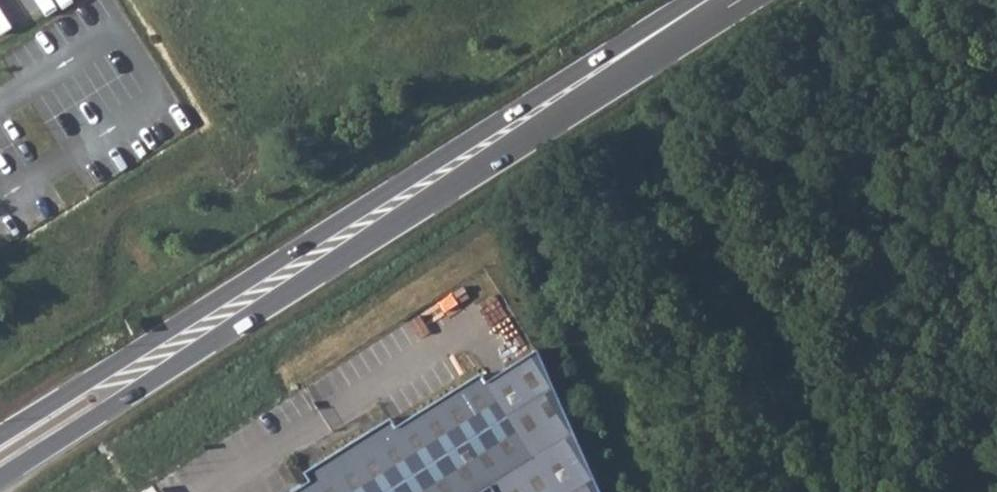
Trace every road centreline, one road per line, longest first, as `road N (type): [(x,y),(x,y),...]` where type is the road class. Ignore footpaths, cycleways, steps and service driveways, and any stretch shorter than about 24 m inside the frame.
road 1 (primary): [(0,480),(400,221),(640,42)]
road 2 (primary): [(640,42),(0,434)]

